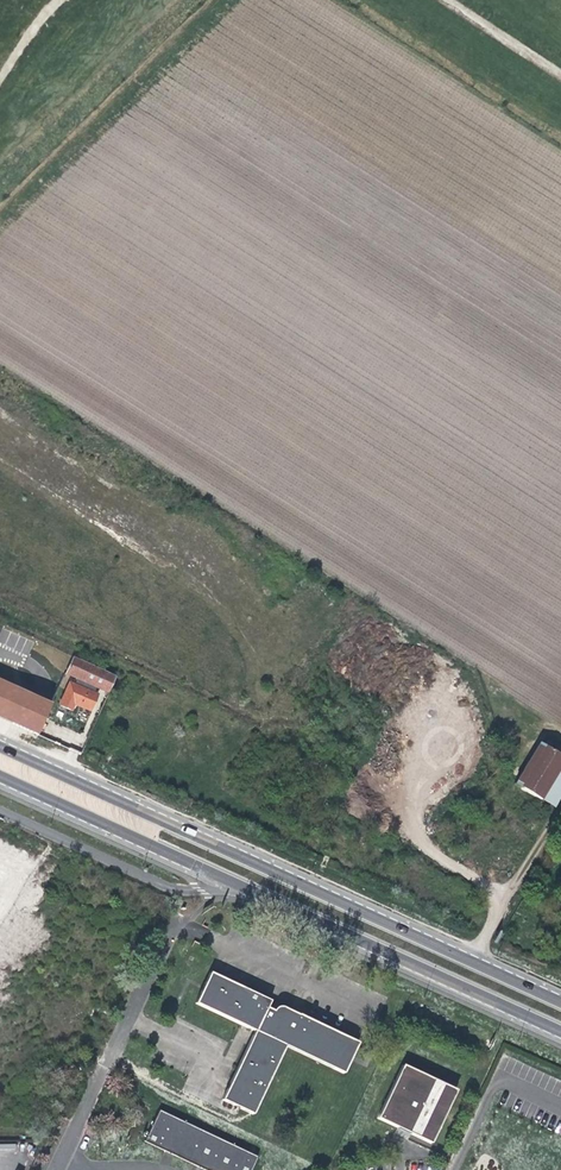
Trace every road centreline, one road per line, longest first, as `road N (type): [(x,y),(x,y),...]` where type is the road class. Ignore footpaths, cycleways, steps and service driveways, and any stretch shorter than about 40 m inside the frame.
road 1 (primary): [(560,1002),(0,746)]
road 2 (primary): [(0,778),(560,1030)]
road 3 (residential): [(55,1169),(175,919)]

